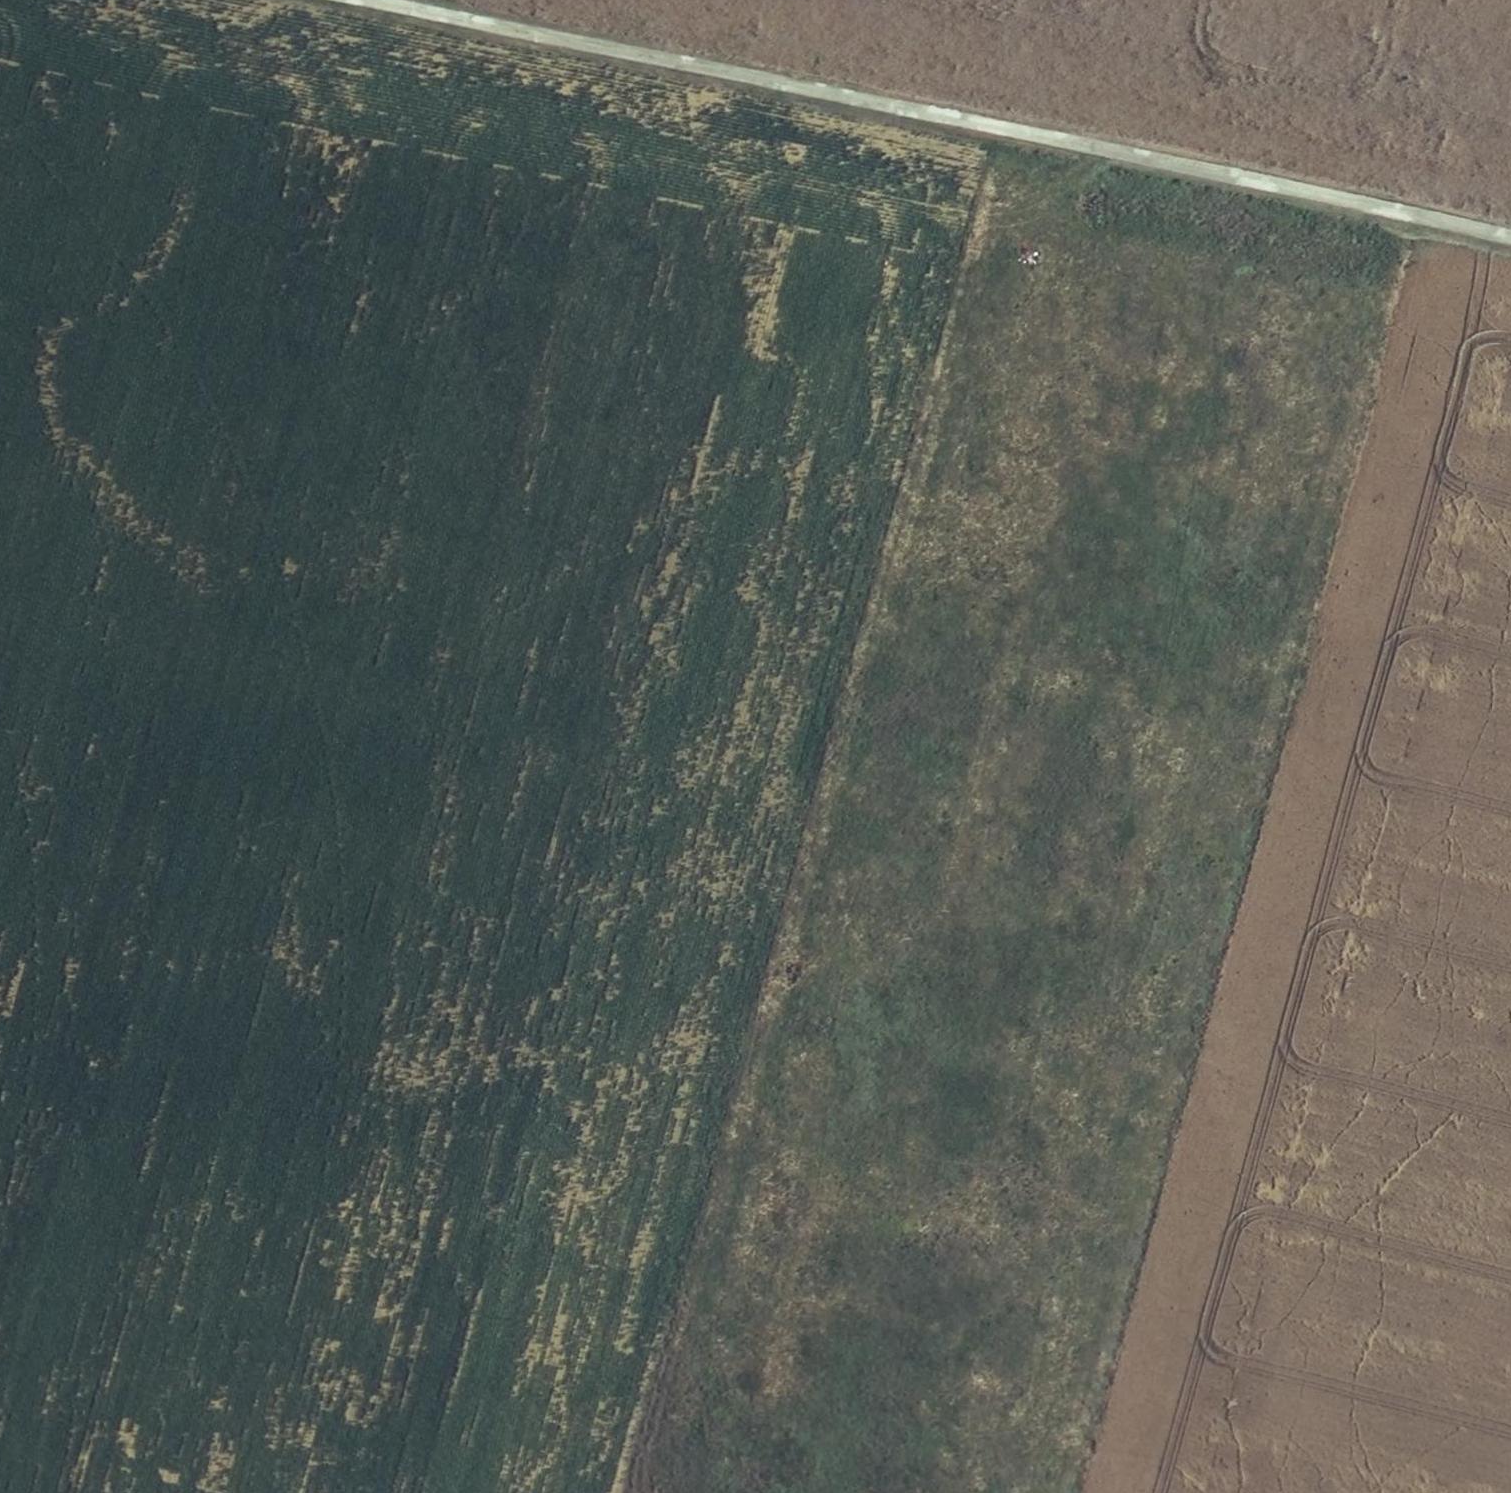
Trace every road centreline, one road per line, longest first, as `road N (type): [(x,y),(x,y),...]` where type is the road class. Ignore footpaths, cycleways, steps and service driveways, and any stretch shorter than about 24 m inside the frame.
road 1 (residential): [(1510,239),(422,0)]

